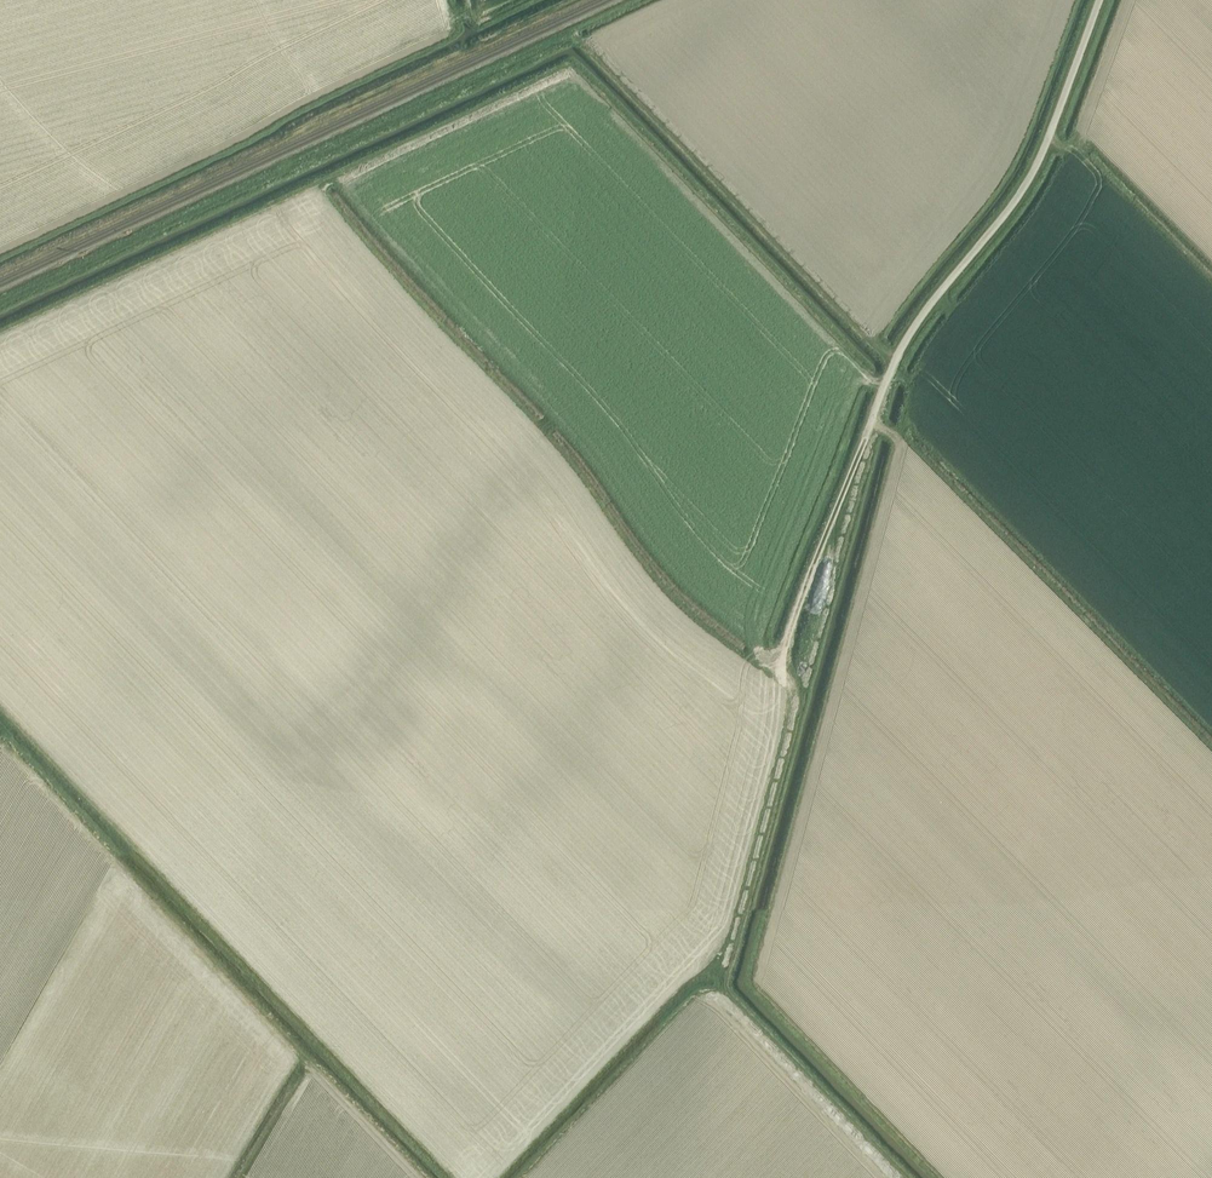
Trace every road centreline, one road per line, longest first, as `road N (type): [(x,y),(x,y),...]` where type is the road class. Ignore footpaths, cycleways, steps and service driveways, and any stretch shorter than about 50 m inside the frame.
road 1 (unclassified): [(864,438),(906,338),(1028,179),(1099,0)]
road 2 (track): [(779,672),(794,612),(864,438)]

